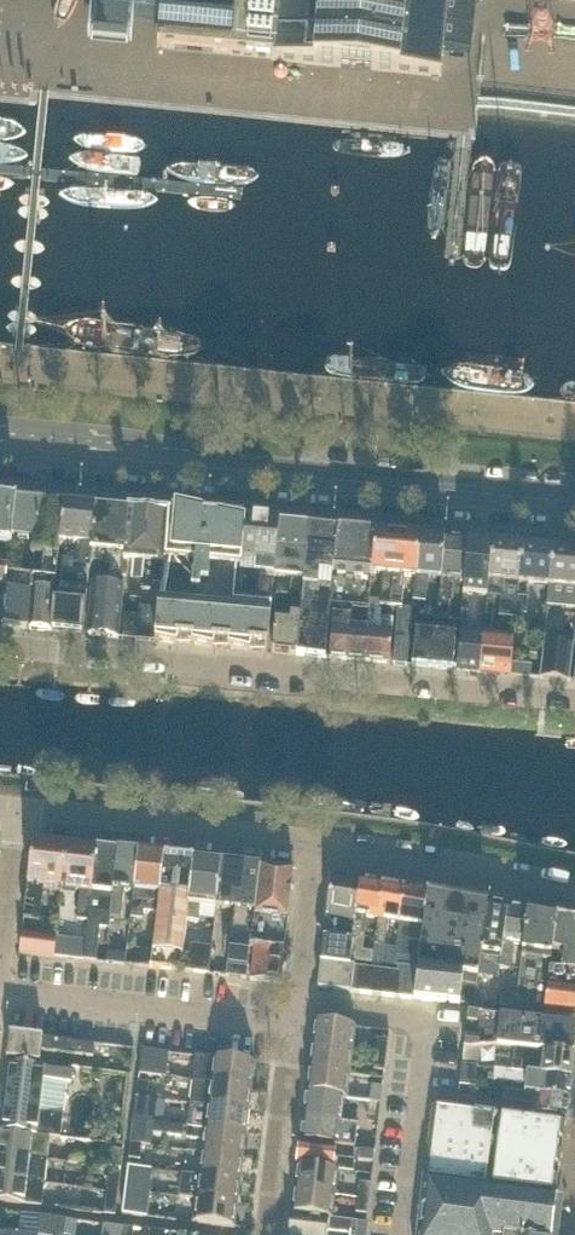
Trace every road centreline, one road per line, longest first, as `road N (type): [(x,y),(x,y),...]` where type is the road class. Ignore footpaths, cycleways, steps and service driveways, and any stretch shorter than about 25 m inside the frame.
road 1 (residential): [(574,701),(0,642)]
road 2 (primary): [(574,500),(0,442)]
road 3 (unclassified): [(38,75),(434,113),(468,101)]
road 4 (residential): [(312,854),(22,812)]
road 5 (residential): [(574,894),(312,854)]
road 6 (residential): [(296,1025),(312,854)]
road 7 (residential): [(0,970),(22,812)]

